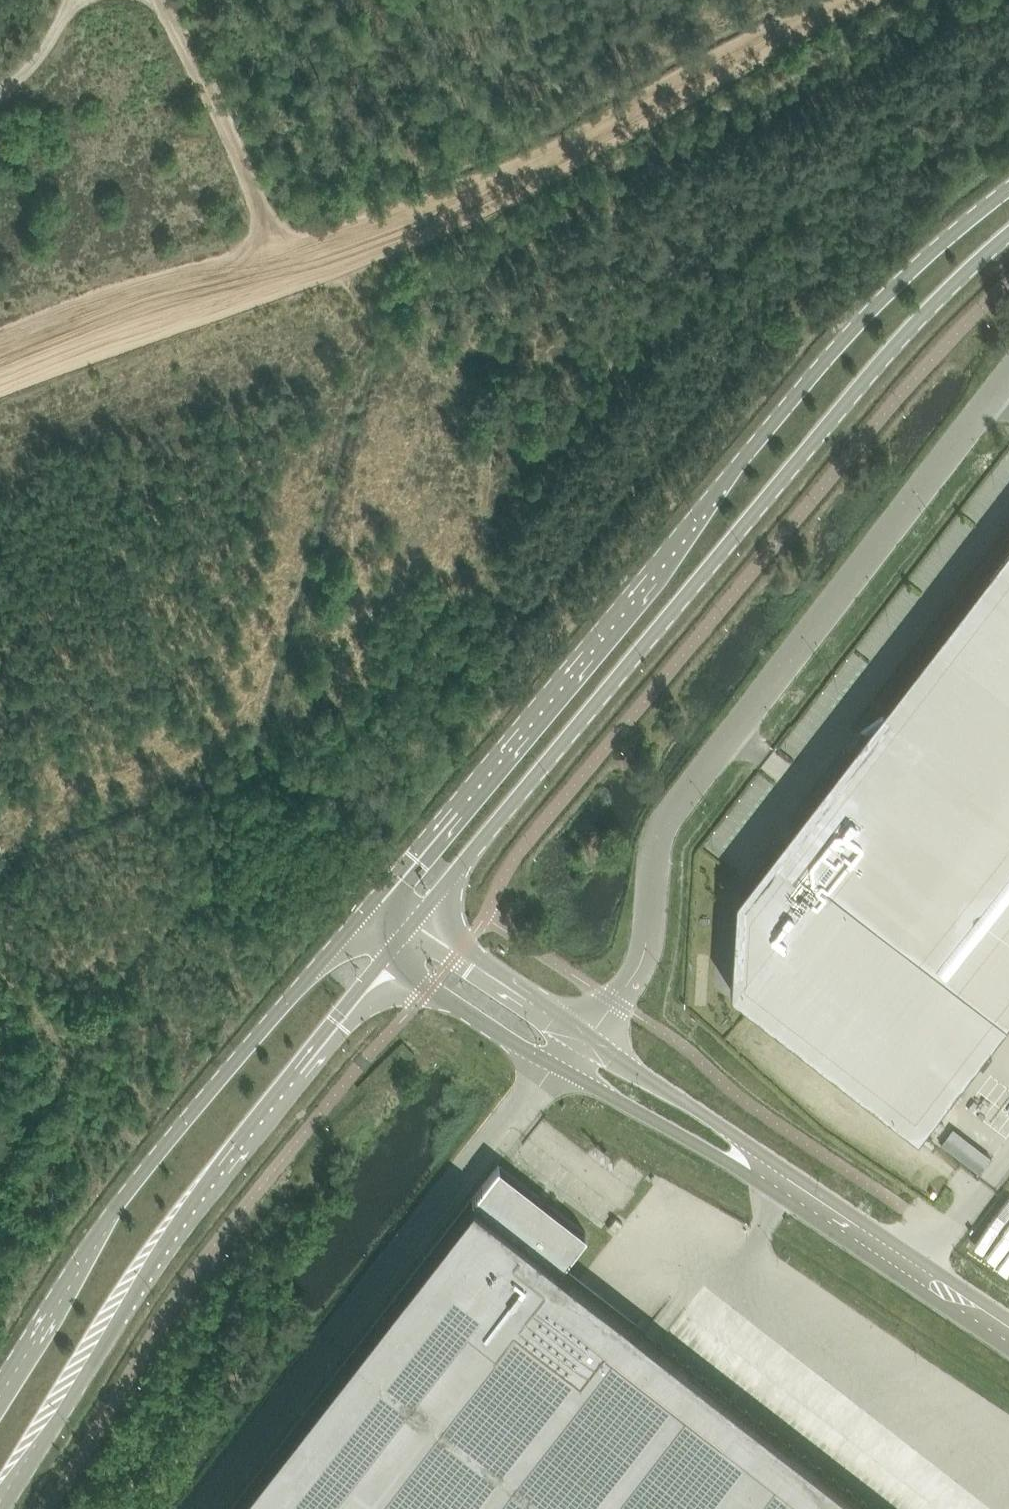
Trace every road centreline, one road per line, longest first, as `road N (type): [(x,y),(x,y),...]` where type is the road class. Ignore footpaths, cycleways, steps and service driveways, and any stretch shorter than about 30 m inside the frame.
road 1 (tertiary): [(1008,187),(871,308),(369,905)]
road 2 (tertiary): [(420,914),(903,334),(1008,233)]
road 3 (track): [(0,361),(277,263),(810,0)]
road 4 (unclassified): [(1008,376),(665,819),(653,843),(636,965),(587,1039)]
road 5 (tertiary): [(0,1503),(173,1226),(389,954)]
road 6 (tertiary): [(369,905),(109,1215),(0,1388)]
road 7 (track): [(158,0),(277,263)]
road 8 (unclassified): [(776,1178),(1008,1333)]
road 9 (unclassified): [(554,1067),(776,1178)]
road 10 (unclassified): [(776,1178),(731,1136),(587,1039)]
road 11 (unclassified): [(587,1039),(420,914)]
road 12 (unclassified): [(389,954),(554,1067)]

